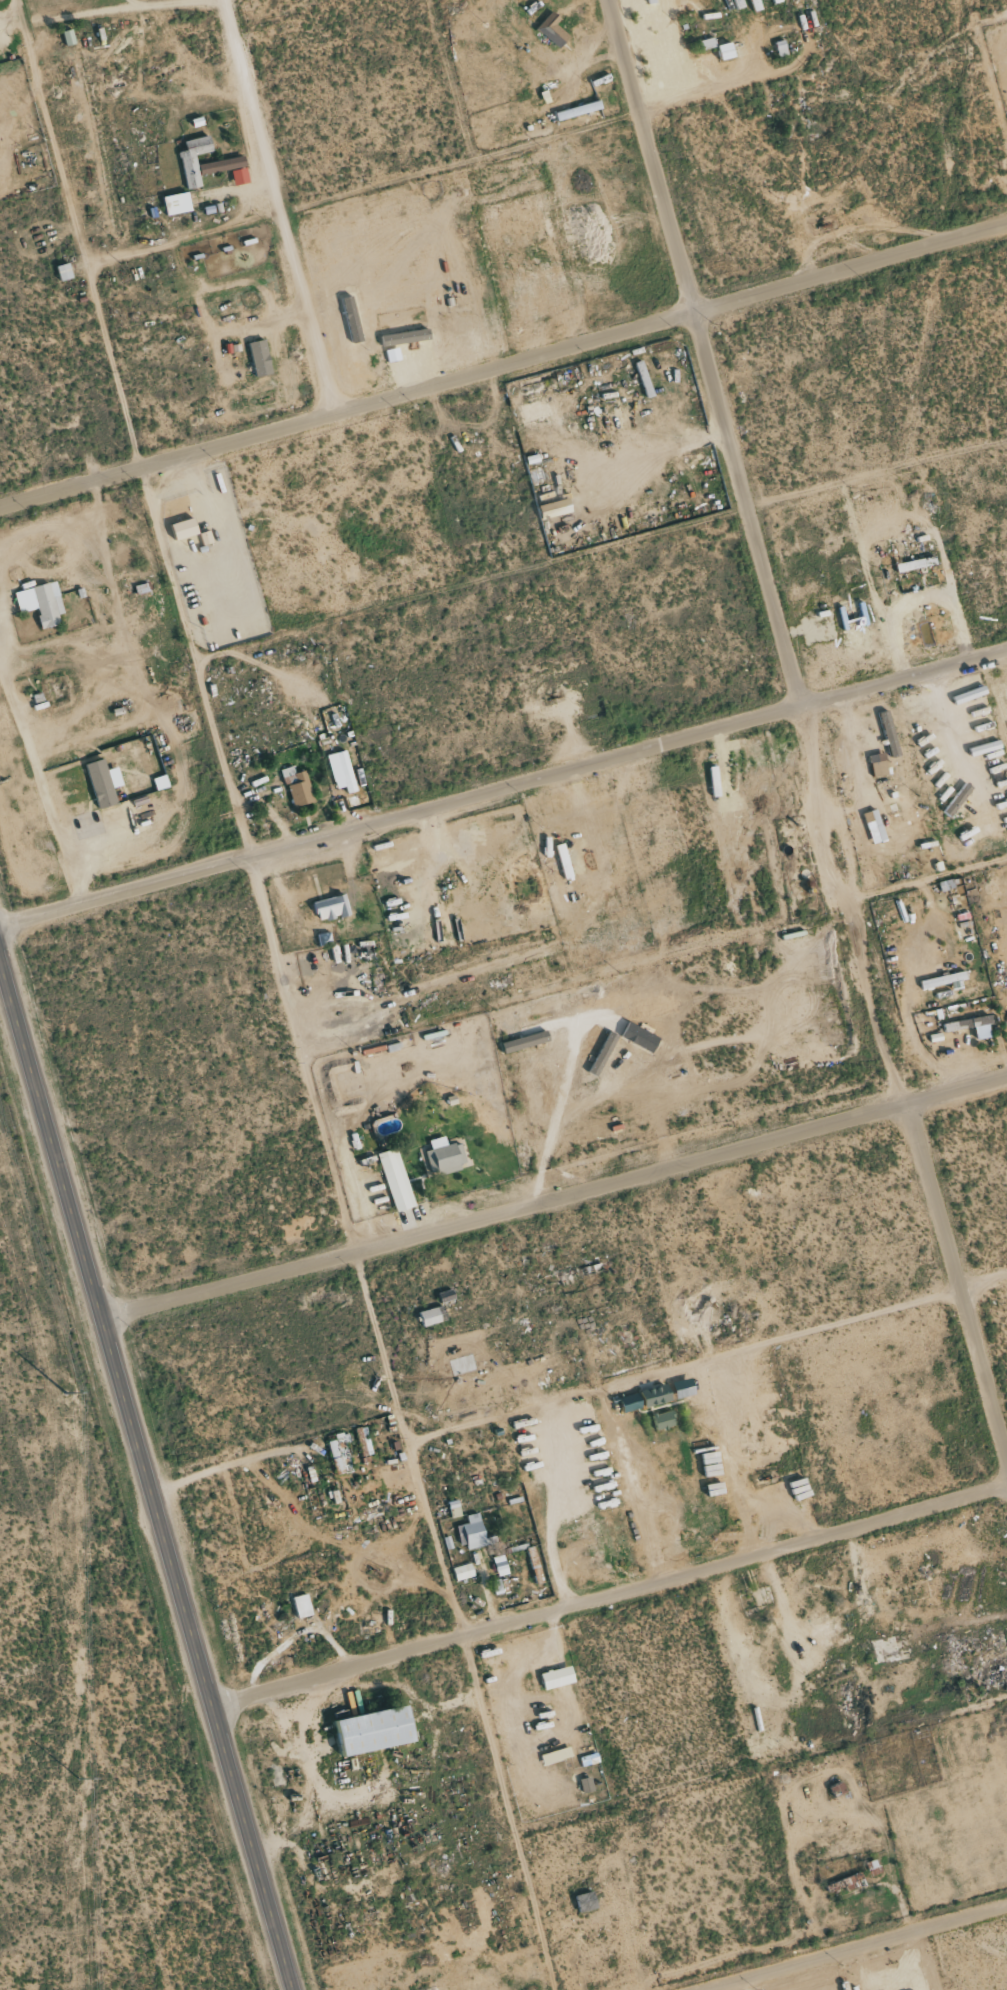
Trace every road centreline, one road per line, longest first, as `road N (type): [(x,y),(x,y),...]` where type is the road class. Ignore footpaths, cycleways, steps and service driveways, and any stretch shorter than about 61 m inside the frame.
road 1 (primary): [(0,953),(295,1989)]
road 2 (residential): [(0,505),(1006,223)]
road 3 (residential): [(105,1322),(913,1101)]
road 4 (residential): [(795,711),(0,934)]
road 5 (residential): [(212,1700),(1006,1483)]
road 6 (residential): [(795,711),(606,0)]
road 7 (residential): [(335,412),(233,0)]
road 8 (residential): [(1006,1454),(913,1101)]
road 9 (residential): [(713,1989),(1006,1910)]
road 10 (residential): [(795,711),(1006,651)]

